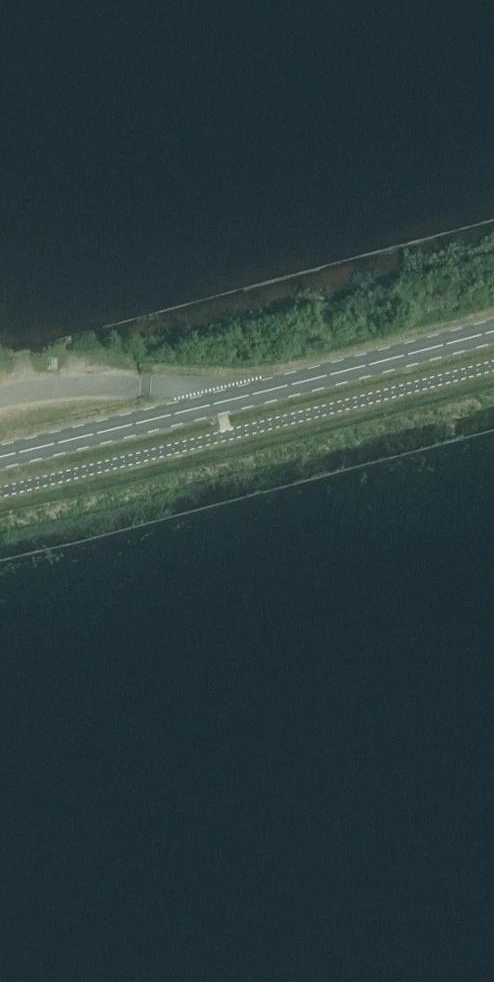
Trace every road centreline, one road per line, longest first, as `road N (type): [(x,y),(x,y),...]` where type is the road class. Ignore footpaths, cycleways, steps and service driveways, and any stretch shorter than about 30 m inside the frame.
road 1 (primary): [(0,456),(493,329)]

